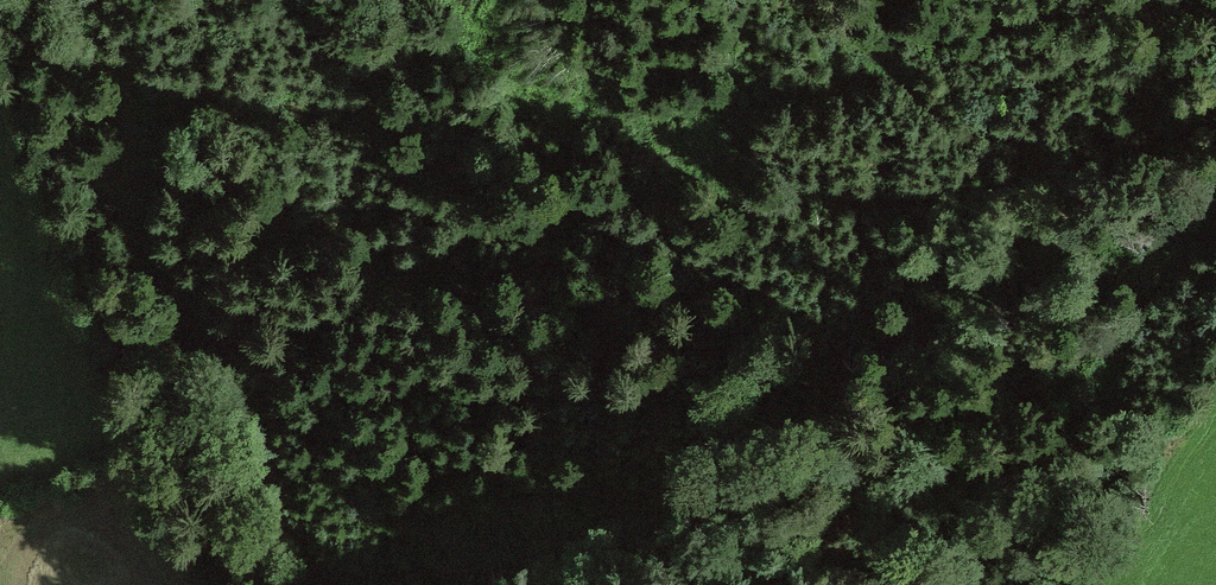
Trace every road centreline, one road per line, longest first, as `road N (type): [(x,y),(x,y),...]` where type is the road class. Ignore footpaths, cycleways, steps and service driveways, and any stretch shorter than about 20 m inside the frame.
road 1 (track): [(1215,168),(701,201),(586,194),(514,178),(382,114),(304,0)]
road 2 (track): [(706,525),(725,510),(774,495),(963,480),(1037,461),(1215,221)]
road 3 (track): [(268,460),(225,369),(135,224),(125,196),(126,163),(146,121),(168,99),(205,94),(382,114)]

